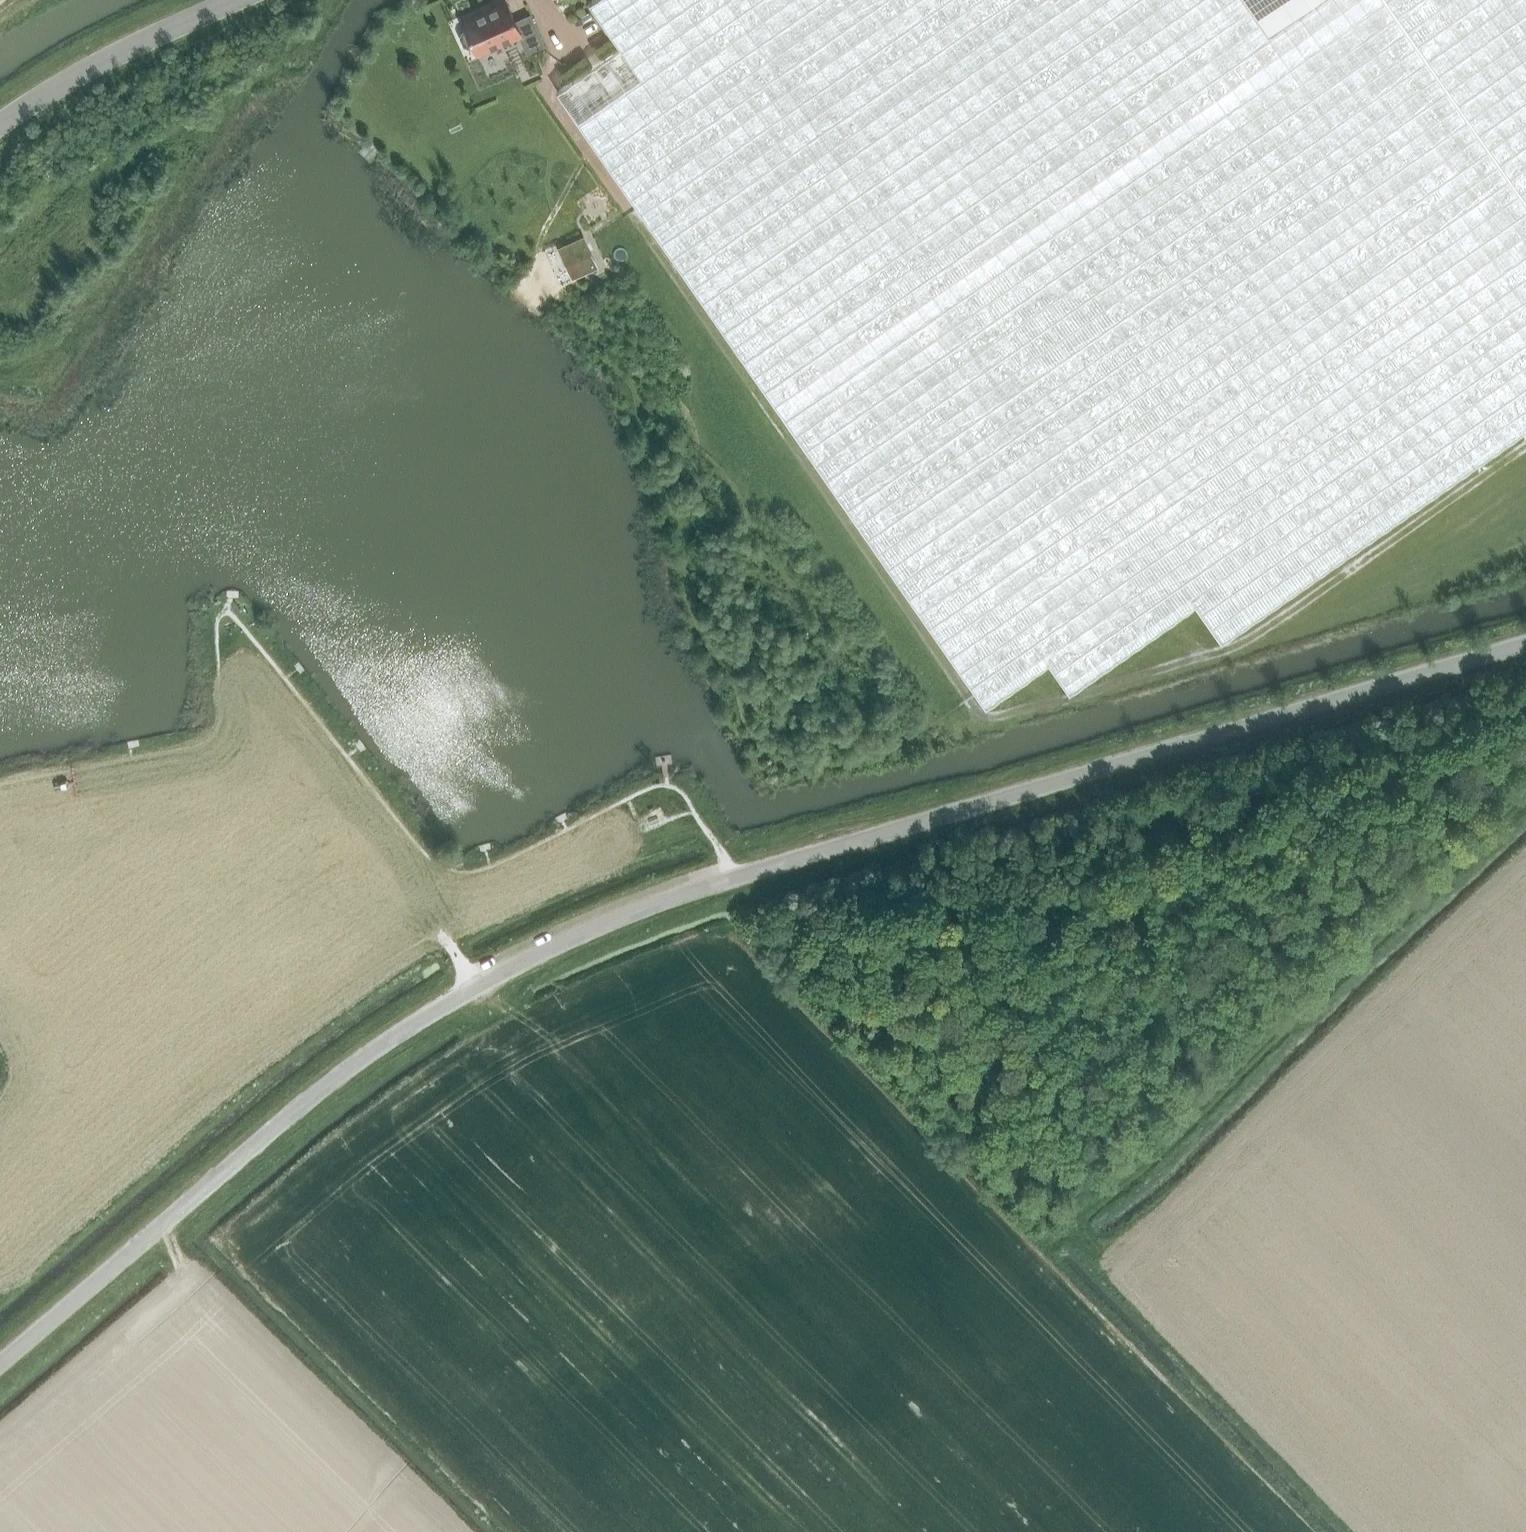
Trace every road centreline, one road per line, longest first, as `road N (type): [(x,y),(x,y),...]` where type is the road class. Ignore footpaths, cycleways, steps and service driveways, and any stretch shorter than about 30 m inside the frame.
road 1 (unclassified): [(0,1363),(327,1085),(399,1033),(536,954),(736,878),(1525,643)]
road 2 (unclassified): [(233,0),(108,58),(0,124)]

